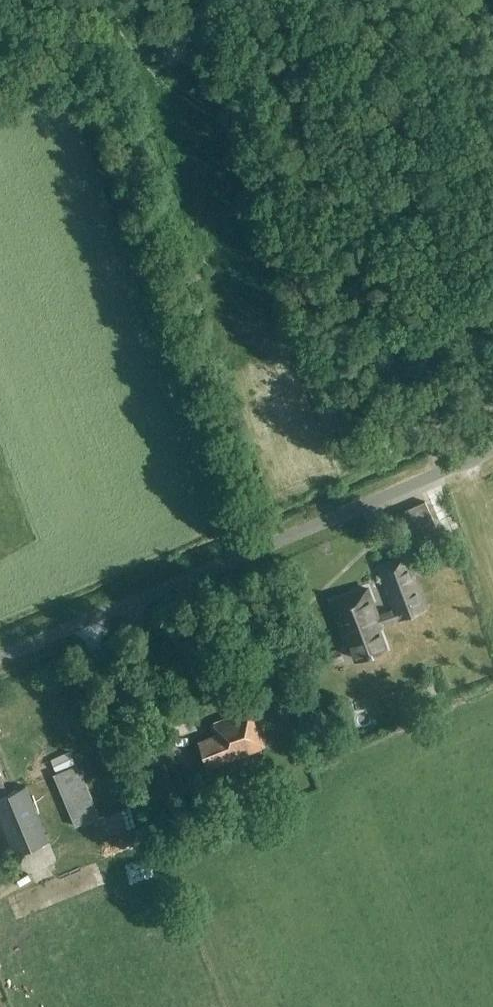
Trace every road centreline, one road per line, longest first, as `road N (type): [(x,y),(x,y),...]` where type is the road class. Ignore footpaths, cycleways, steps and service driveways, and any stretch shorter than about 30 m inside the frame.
road 1 (track): [(0,95),(73,82),(244,555)]
road 2 (unclassified): [(0,657),(492,448)]

